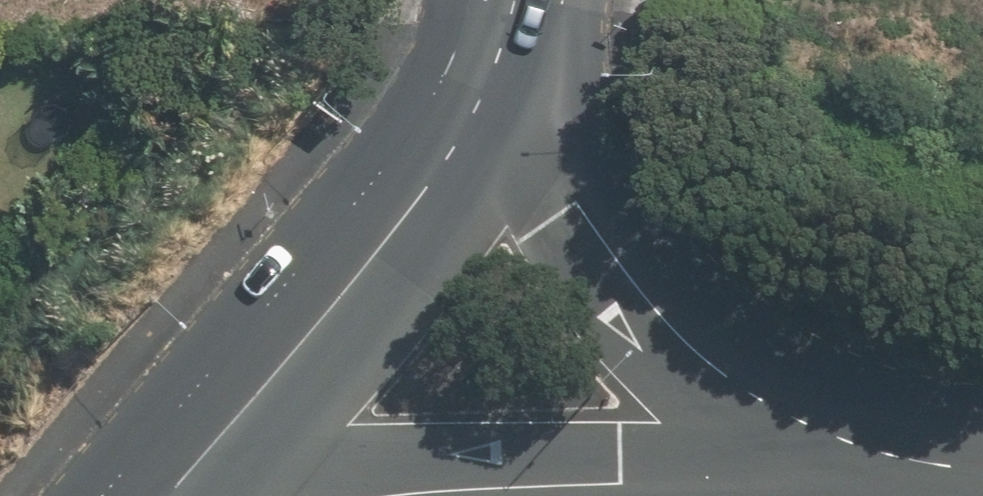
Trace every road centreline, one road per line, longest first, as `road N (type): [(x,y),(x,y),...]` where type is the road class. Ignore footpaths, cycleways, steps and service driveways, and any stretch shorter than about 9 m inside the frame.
road 1 (secondary): [(931,473),(780,410),(671,326),(574,210),(497,62)]
road 2 (trunk): [(177,495),(427,193),(497,62)]
road 3 (secondary): [(403,495),(931,473)]

